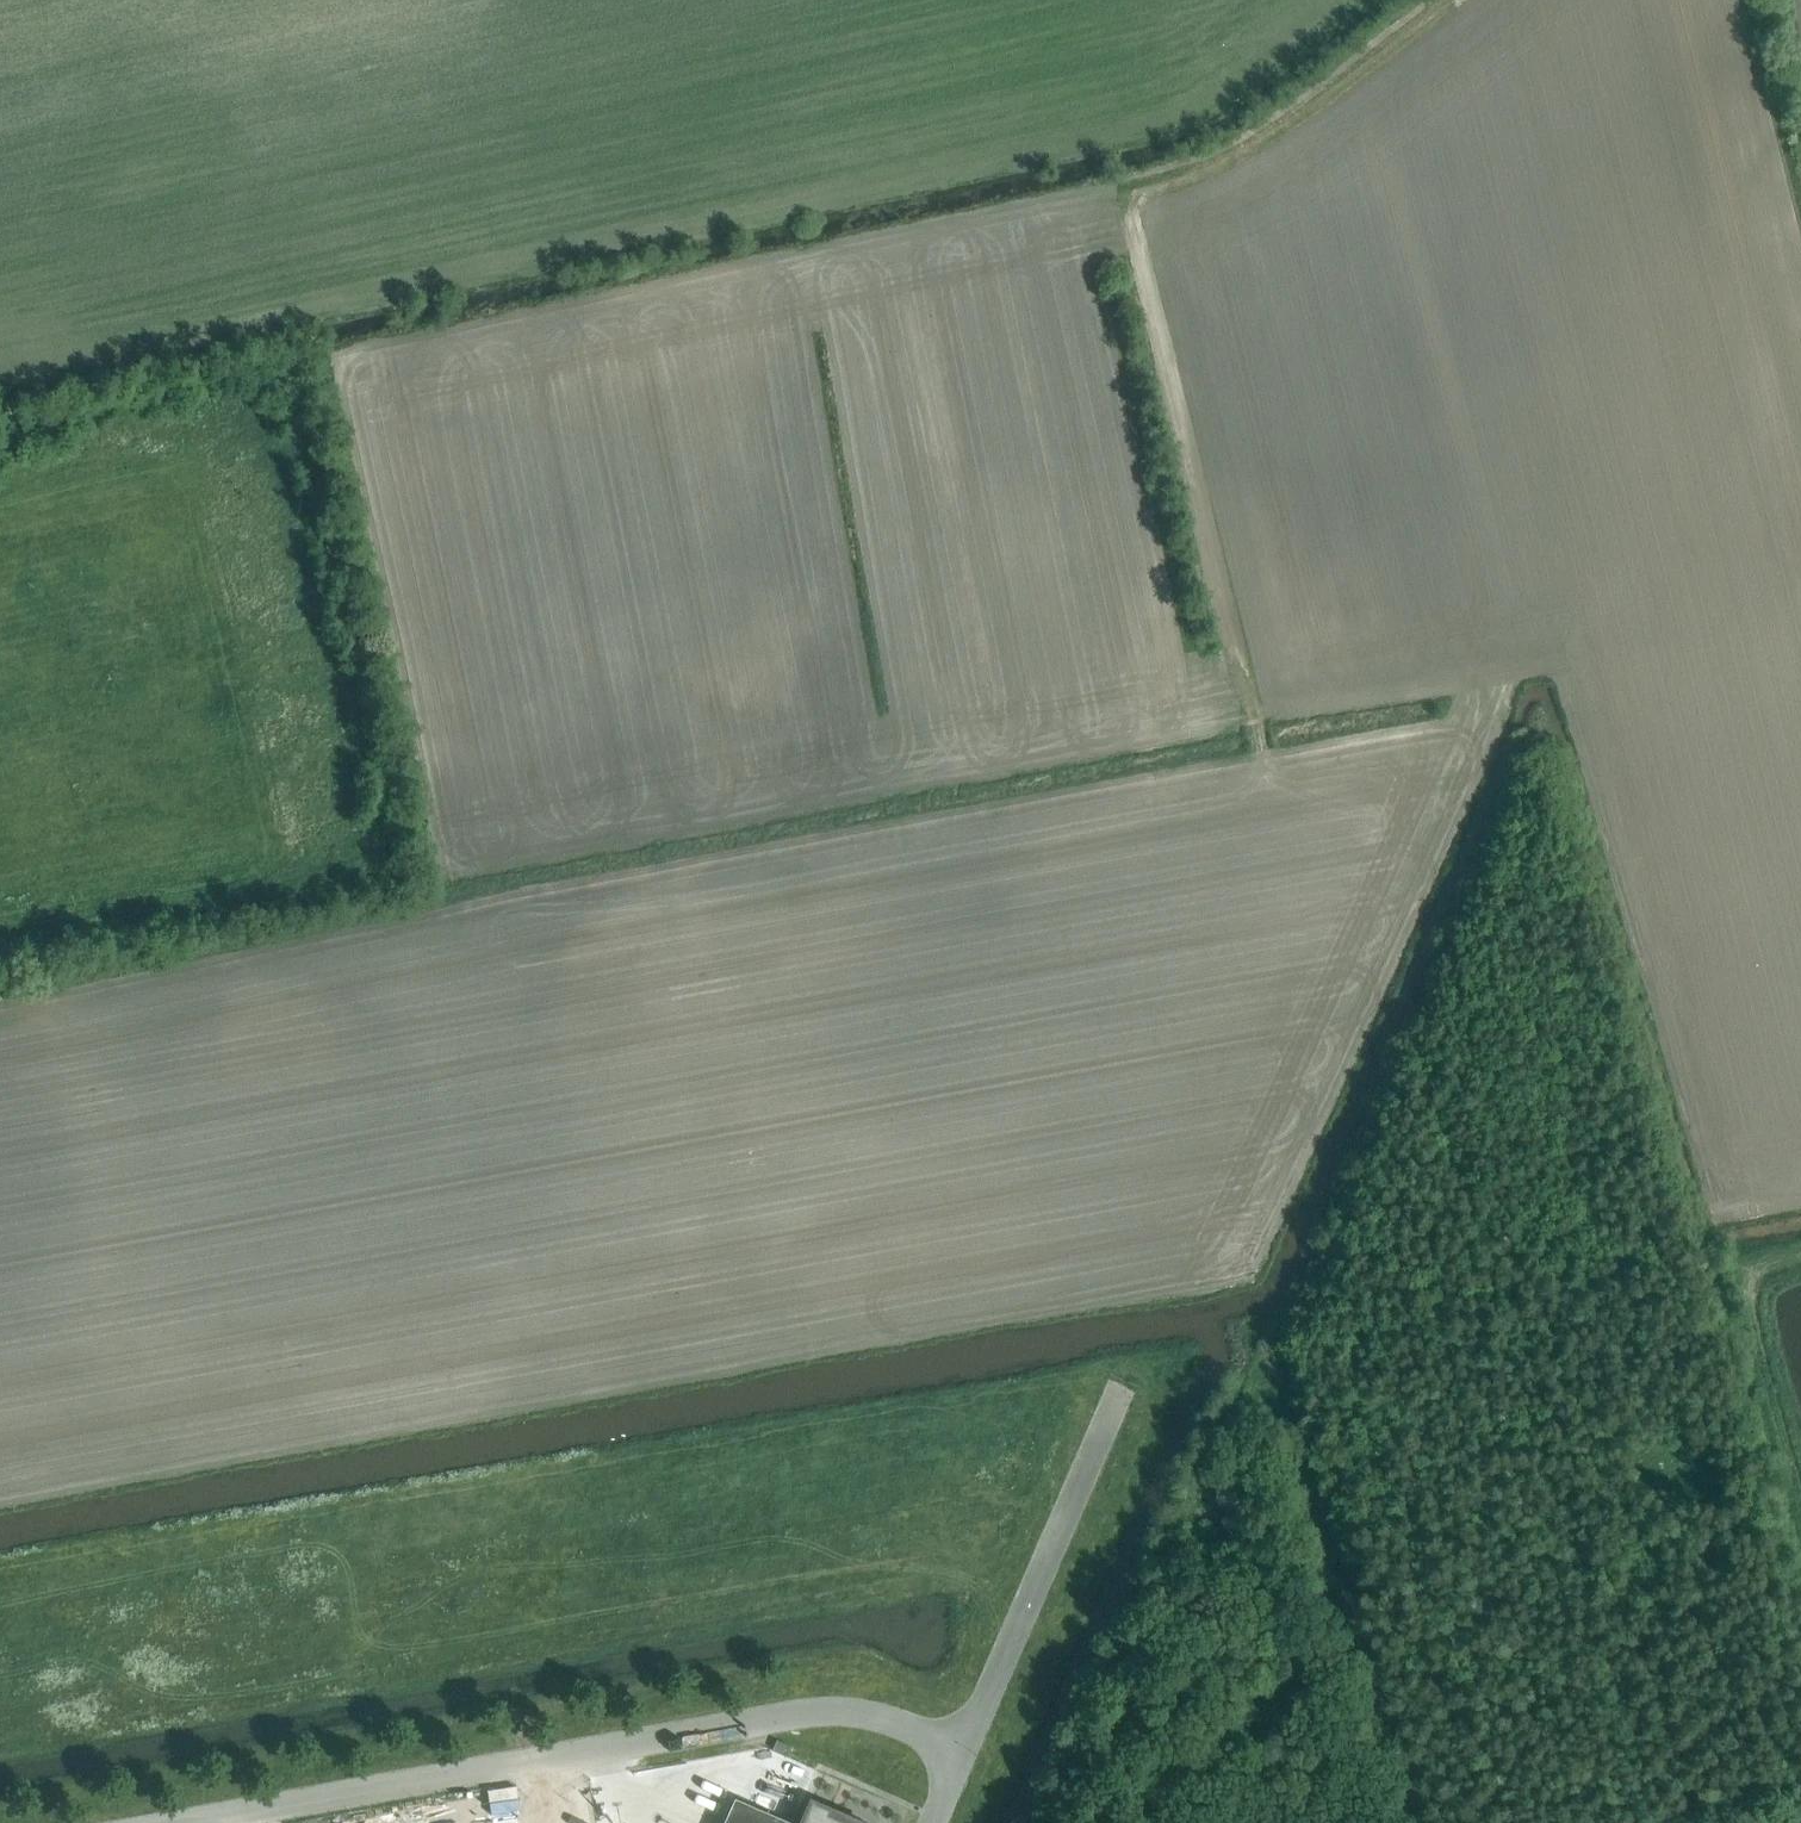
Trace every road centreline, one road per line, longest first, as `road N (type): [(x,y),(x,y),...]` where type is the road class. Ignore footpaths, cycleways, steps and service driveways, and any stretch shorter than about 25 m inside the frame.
road 1 (track): [(1245,700),(1137,236),(1137,203),(1263,127),(1440,0)]
road 2 (unclassified): [(954,1763),(921,1733),(857,1716),(212,1822)]
road 3 (unclassified): [(954,1763),(1118,1393)]

